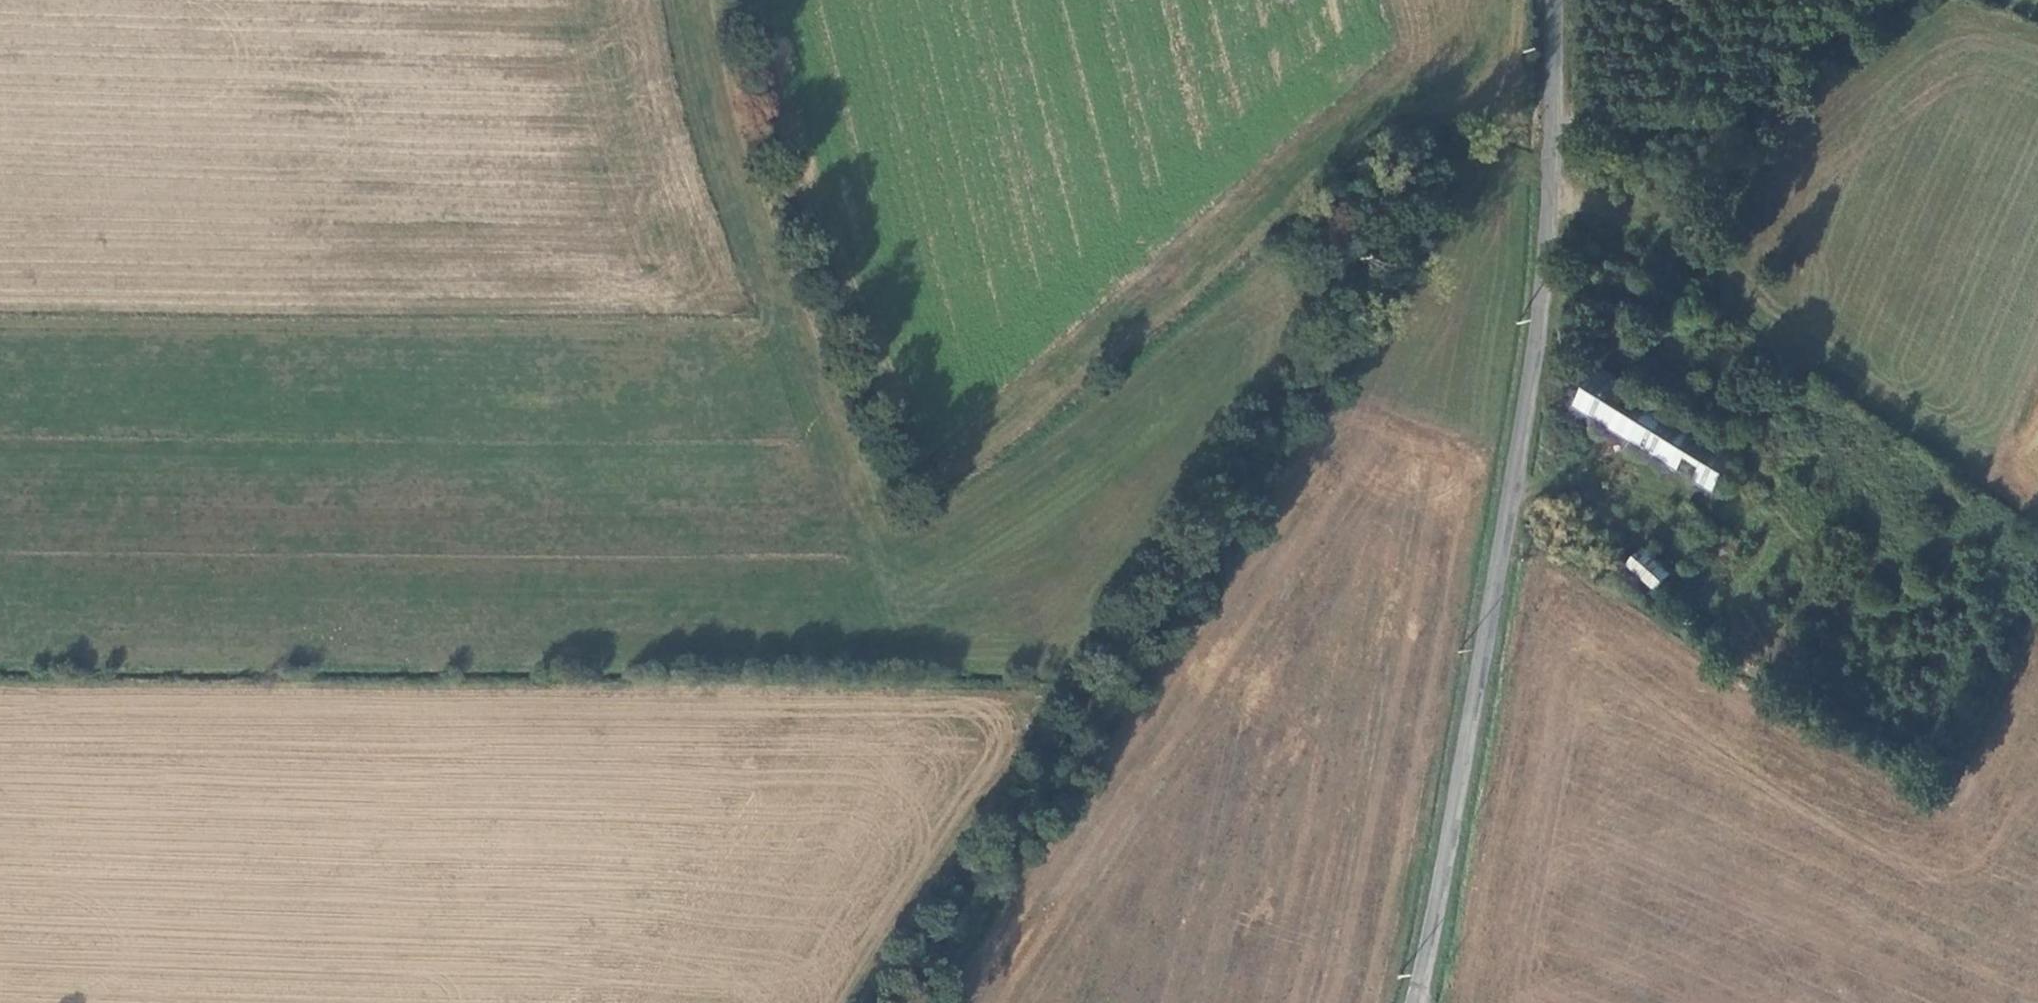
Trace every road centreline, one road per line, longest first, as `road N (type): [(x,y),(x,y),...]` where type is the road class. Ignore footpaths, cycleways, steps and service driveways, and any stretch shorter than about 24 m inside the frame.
road 1 (unclassified): [(1554,0),(1538,341),(1415,1002)]

